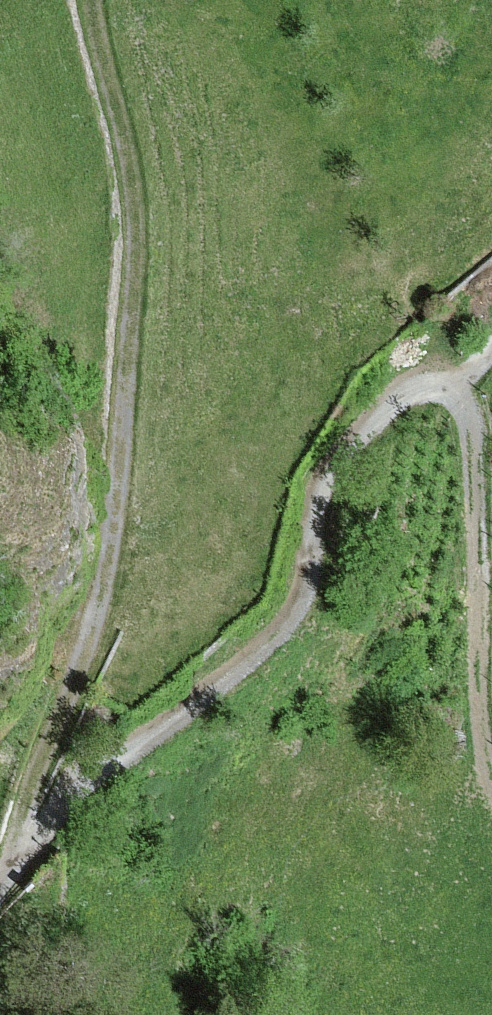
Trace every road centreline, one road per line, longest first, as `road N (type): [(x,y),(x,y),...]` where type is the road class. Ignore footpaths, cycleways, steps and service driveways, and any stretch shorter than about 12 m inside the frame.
road 1 (track): [(18,1014),(16,888),(40,786),(117,603),(131,198),(85,0)]
road 2 (track): [(0,899),(119,768),(300,637),(312,579),(314,488),(385,398),(435,386),(467,415)]
road 3 (track): [(467,415),(466,740),(491,808)]

